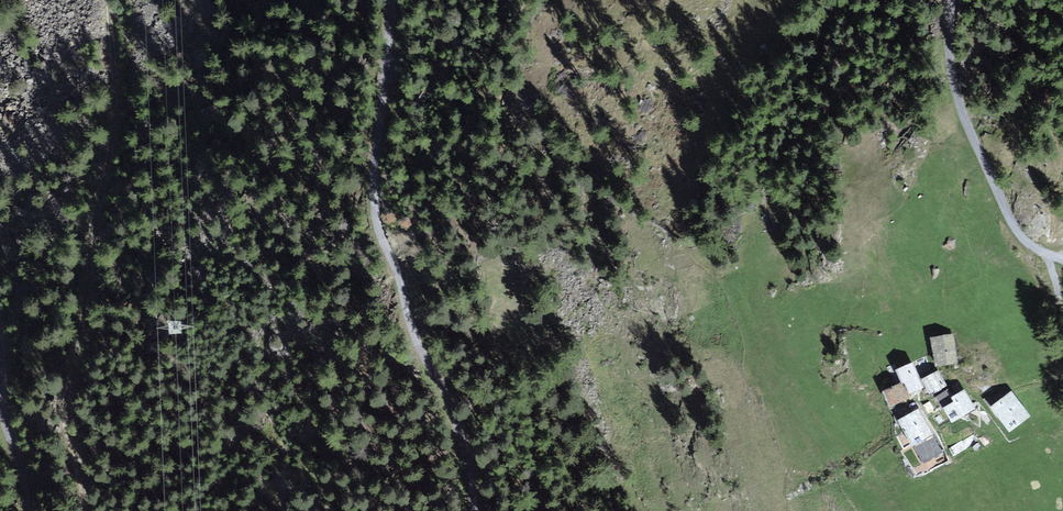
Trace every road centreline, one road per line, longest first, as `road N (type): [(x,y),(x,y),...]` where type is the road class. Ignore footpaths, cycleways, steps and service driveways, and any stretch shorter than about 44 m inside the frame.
road 1 (track): [(483,510),(480,445),(400,201),(414,0)]
road 2 (track): [(81,510),(72,392),(114,181),(121,67),(114,0)]
road 3 (track): [(953,0),(950,54),(964,117),(1010,218),(1024,240),(1050,258)]

